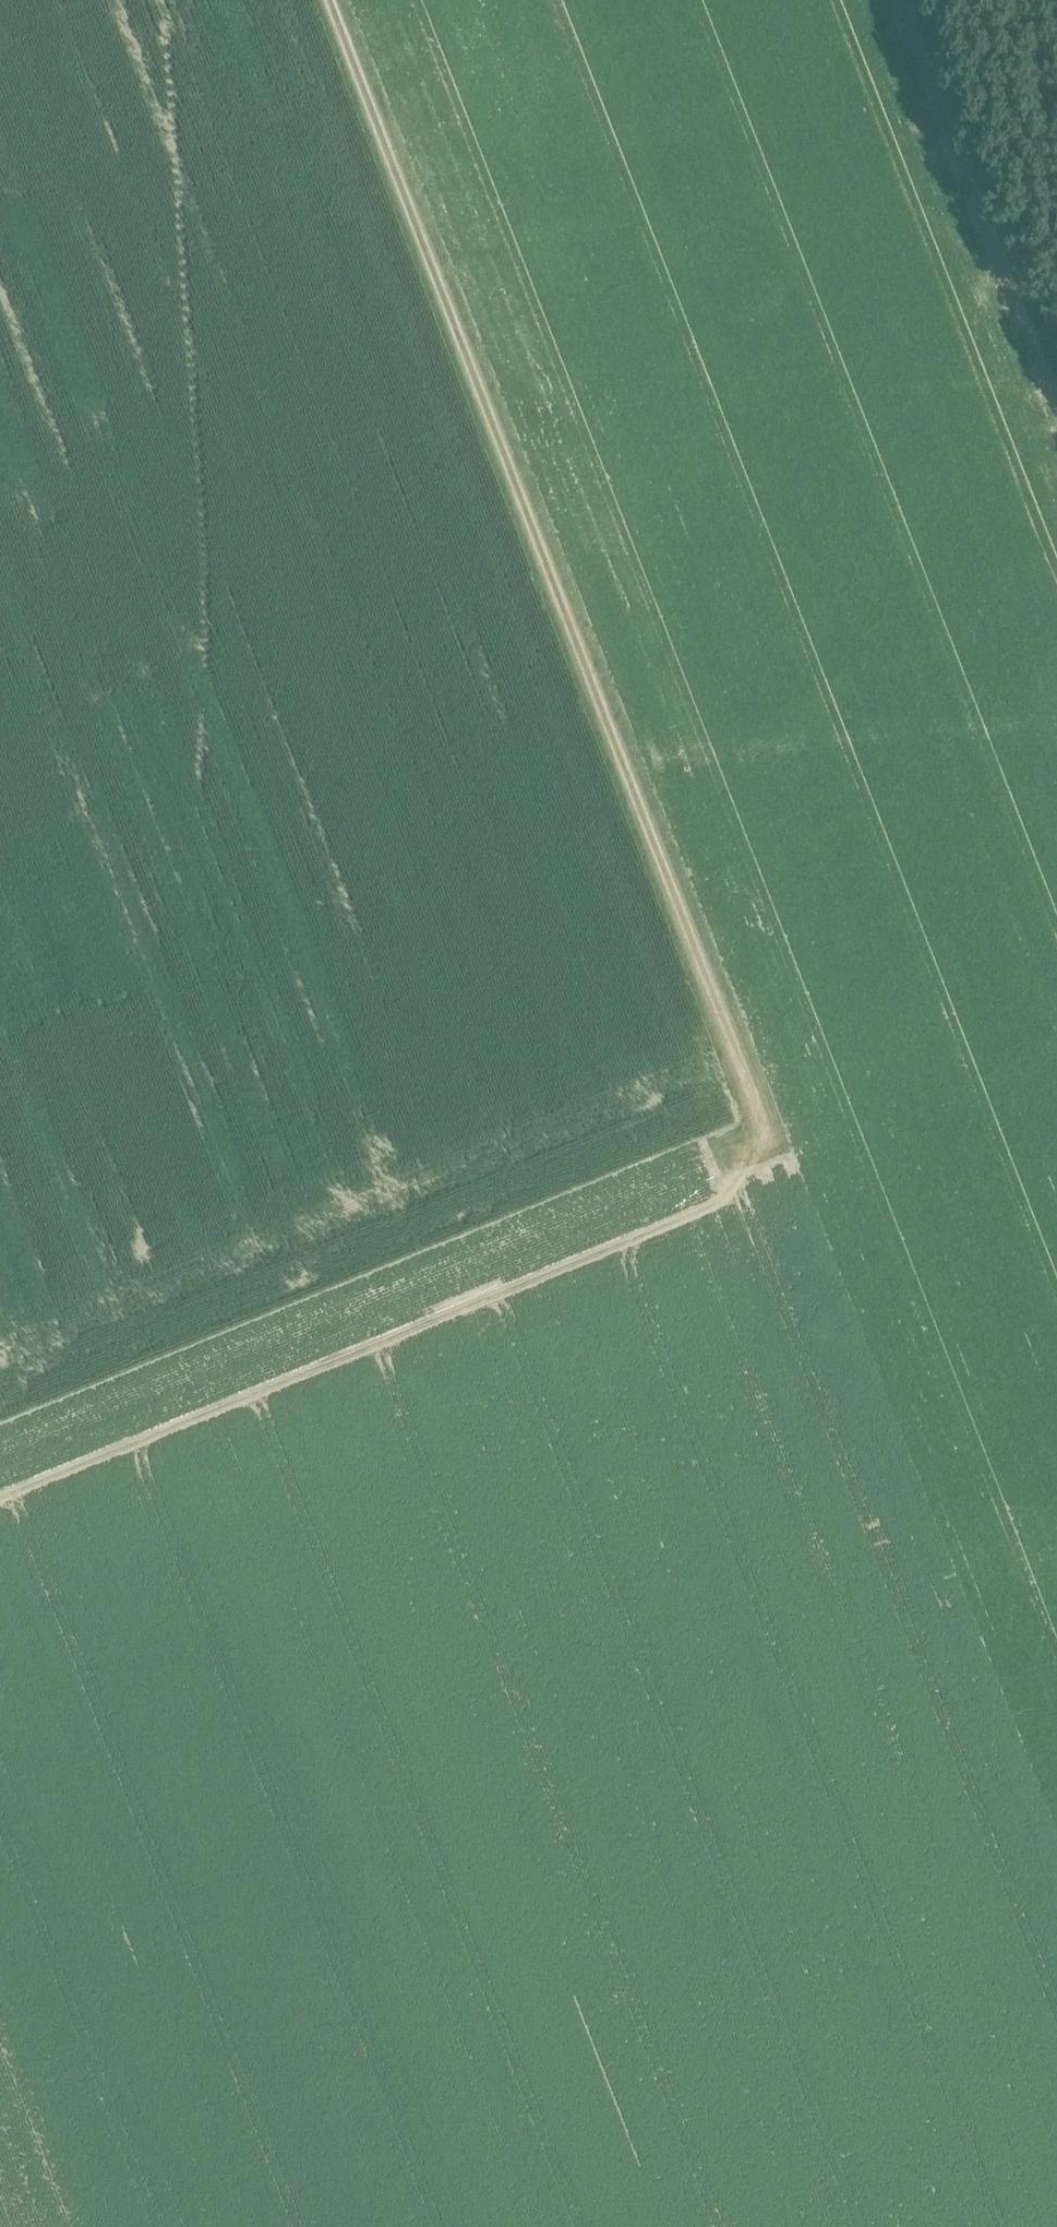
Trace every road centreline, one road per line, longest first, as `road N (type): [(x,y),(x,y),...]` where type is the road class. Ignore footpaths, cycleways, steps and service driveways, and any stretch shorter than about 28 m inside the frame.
road 1 (track): [(328,0),(727,1014)]

